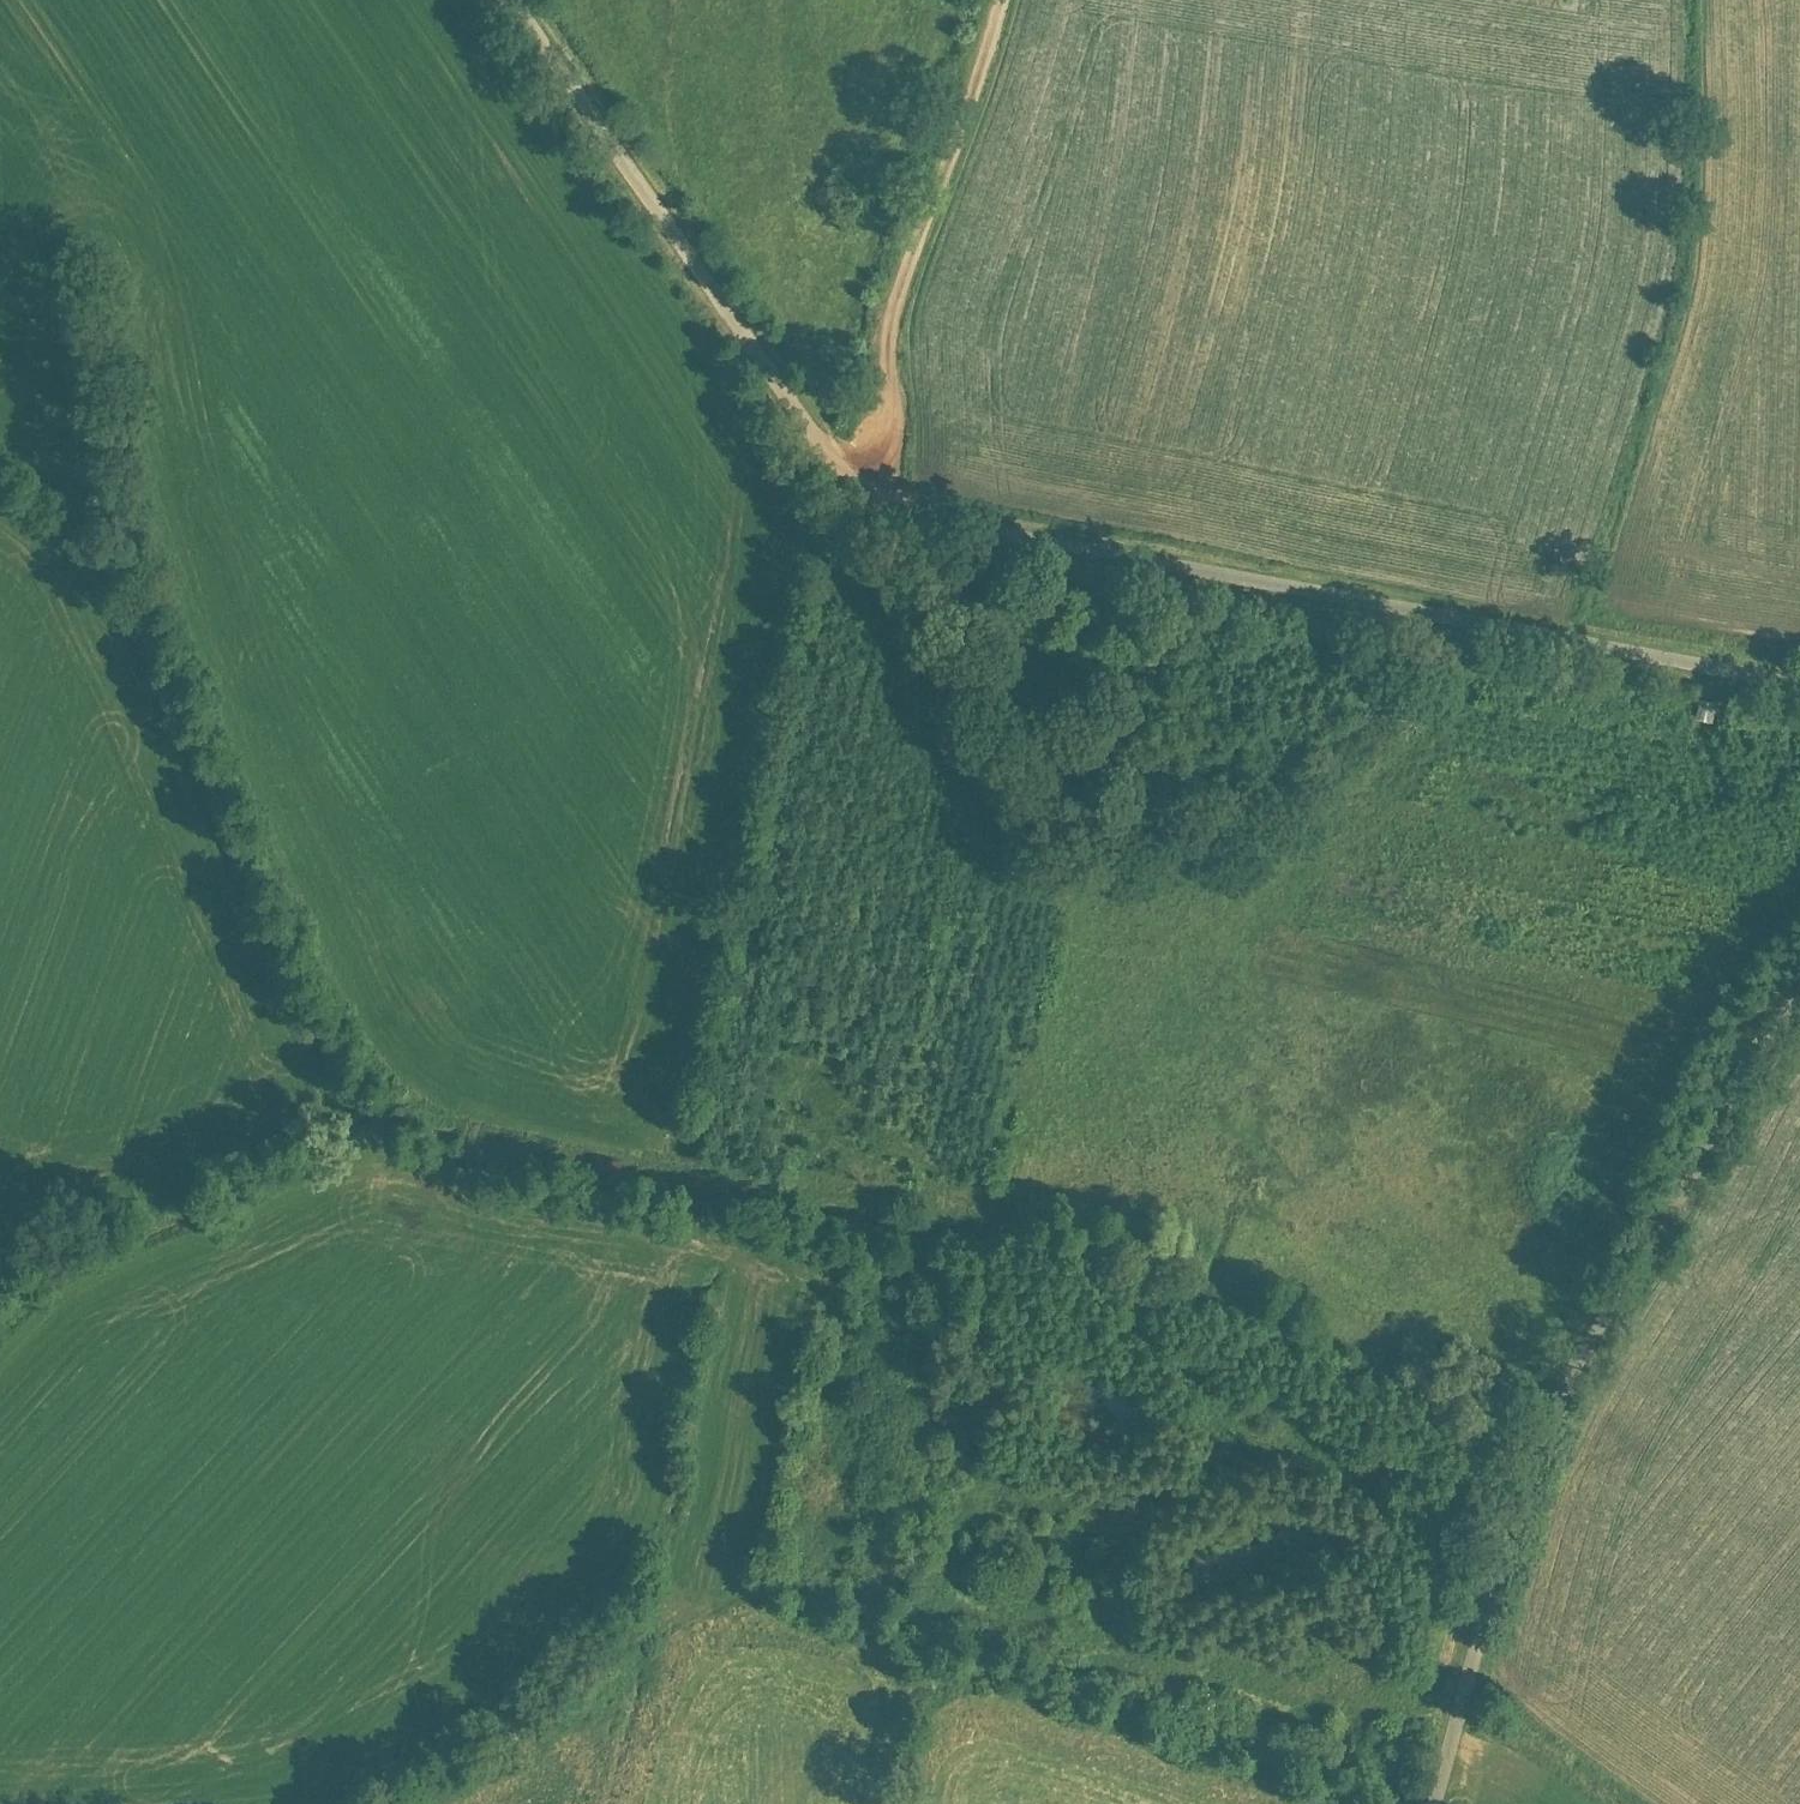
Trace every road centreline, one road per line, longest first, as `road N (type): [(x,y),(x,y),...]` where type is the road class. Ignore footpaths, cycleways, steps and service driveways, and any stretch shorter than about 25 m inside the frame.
road 1 (residential): [(1799,685),(907,511),(868,488),(786,394),(516,0)]
road 2 (residential): [(1799,978),(1759,1034),(1654,1250),(1564,1389),(1510,1524),(1436,1803)]

